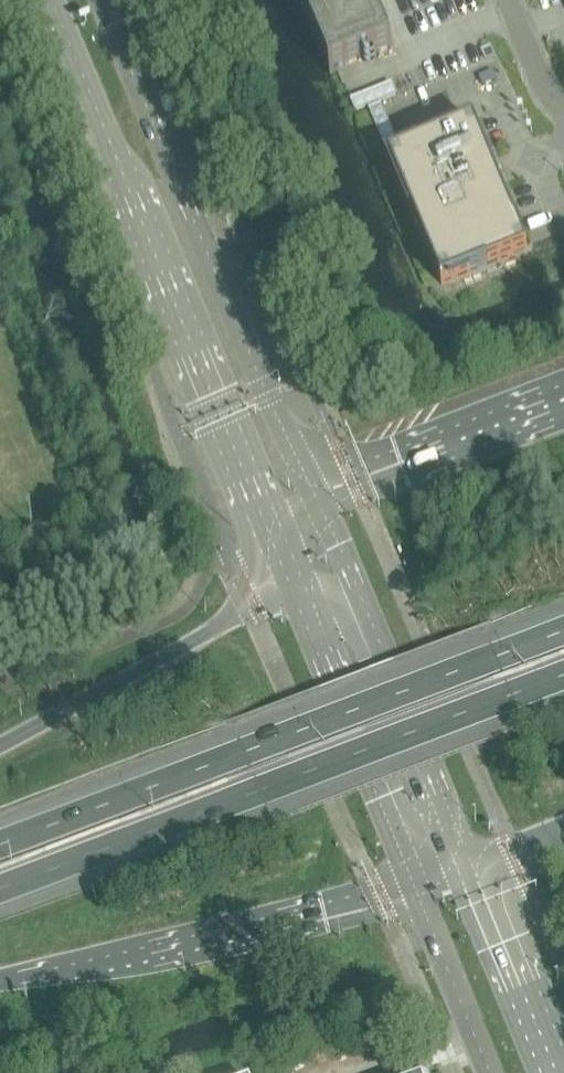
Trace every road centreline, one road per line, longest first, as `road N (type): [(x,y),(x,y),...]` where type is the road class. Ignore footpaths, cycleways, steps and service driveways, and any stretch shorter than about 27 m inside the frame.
road 1 (secondary): [(57,0),(225,415),(285,587)]
road 2 (trunk): [(0,892),(563,677)]
road 3 (trunk): [(563,631),(0,845)]
road 4 (secondary): [(308,491),(108,0)]
road 5 (trunk): [(0,980),(219,940),(411,891)]
road 6 (secondary): [(285,587),(411,891)]
road 7 (trunk): [(285,587),(0,739)]
road 8 (trunk): [(563,387),(308,491)]
road 9 (secondary): [(475,871),(373,648)]
road 10 (tertiary): [(563,1070),(475,871)]
road 11 (tertiary): [(411,891),(489,1072)]
road 12 (secondary): [(373,648),(308,491)]
road 13 (unclassified): [(508,0),(541,84),(563,111)]

